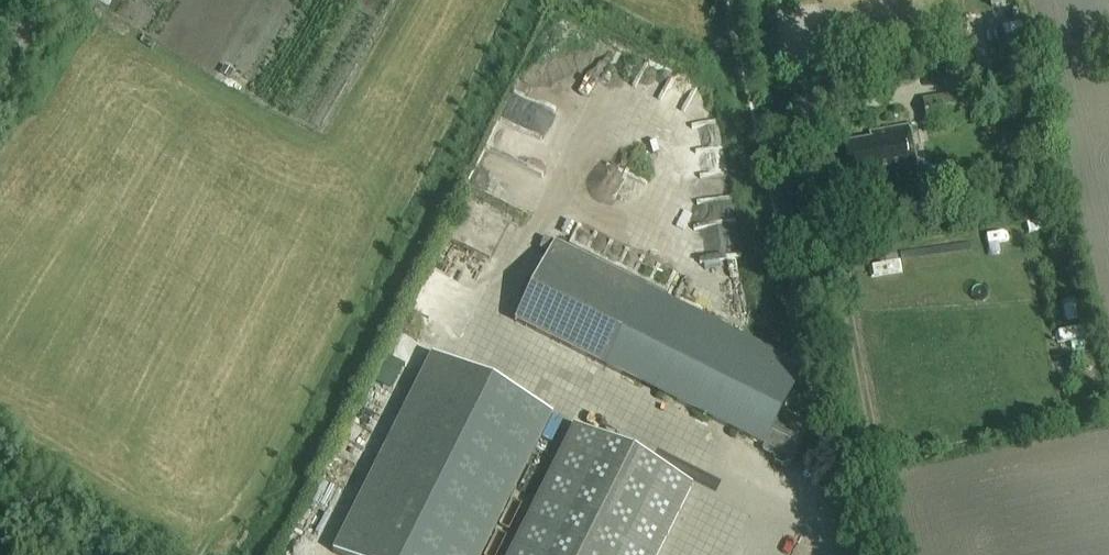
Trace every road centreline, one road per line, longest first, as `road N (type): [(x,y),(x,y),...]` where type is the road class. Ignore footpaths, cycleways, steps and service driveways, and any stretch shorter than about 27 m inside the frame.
road 1 (track): [(899,554),(832,237)]

